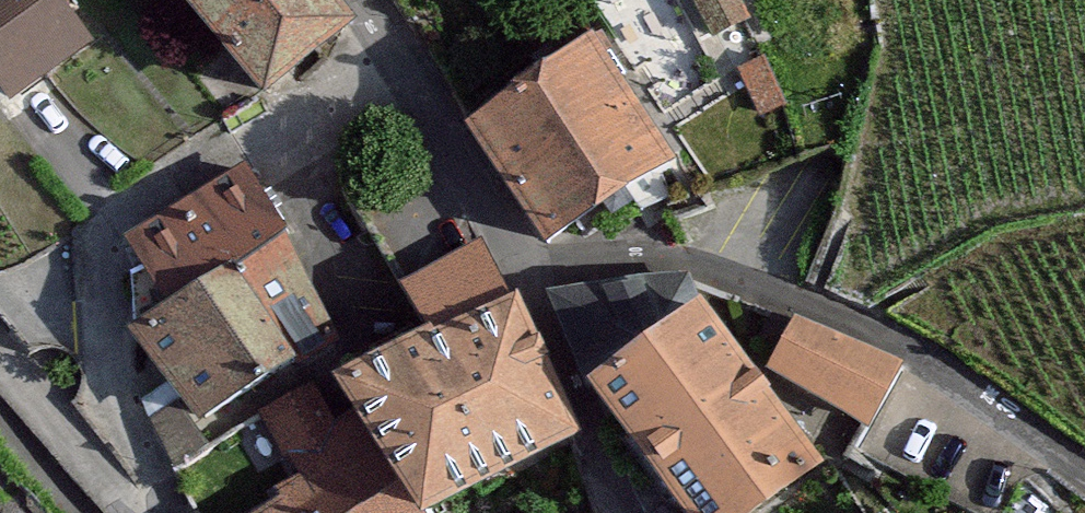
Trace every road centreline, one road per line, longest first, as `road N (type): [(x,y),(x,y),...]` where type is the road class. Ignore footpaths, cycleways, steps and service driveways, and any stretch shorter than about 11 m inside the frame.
road 1 (residential): [(0,372),(106,486),(115,418),(109,281),(132,221),(290,131),(401,52)]
road 2 (unclassified): [(1084,469),(897,334),(681,258),(516,270)]
road 3 (residential): [(516,270),(619,512)]
road 4 (residential): [(401,52),(516,270)]

